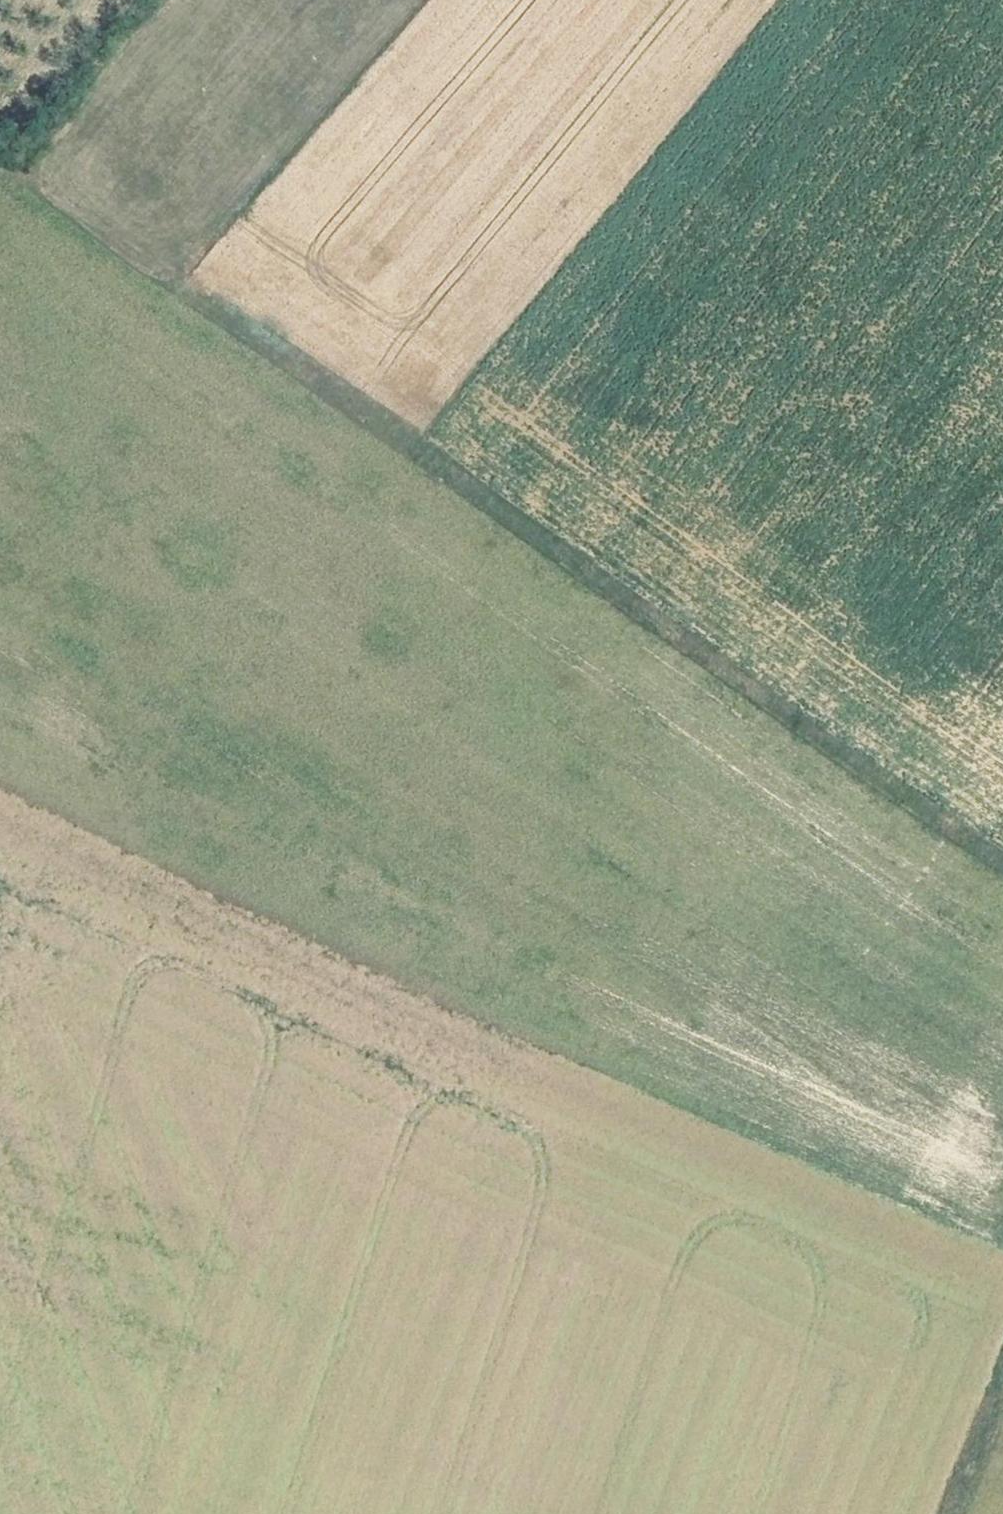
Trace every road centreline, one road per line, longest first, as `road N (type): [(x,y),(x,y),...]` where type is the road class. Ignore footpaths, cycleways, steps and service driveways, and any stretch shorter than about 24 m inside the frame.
road 1 (track): [(0,154),(872,771),(1002,854)]
road 2 (track): [(958,1513),(1002,1400)]

